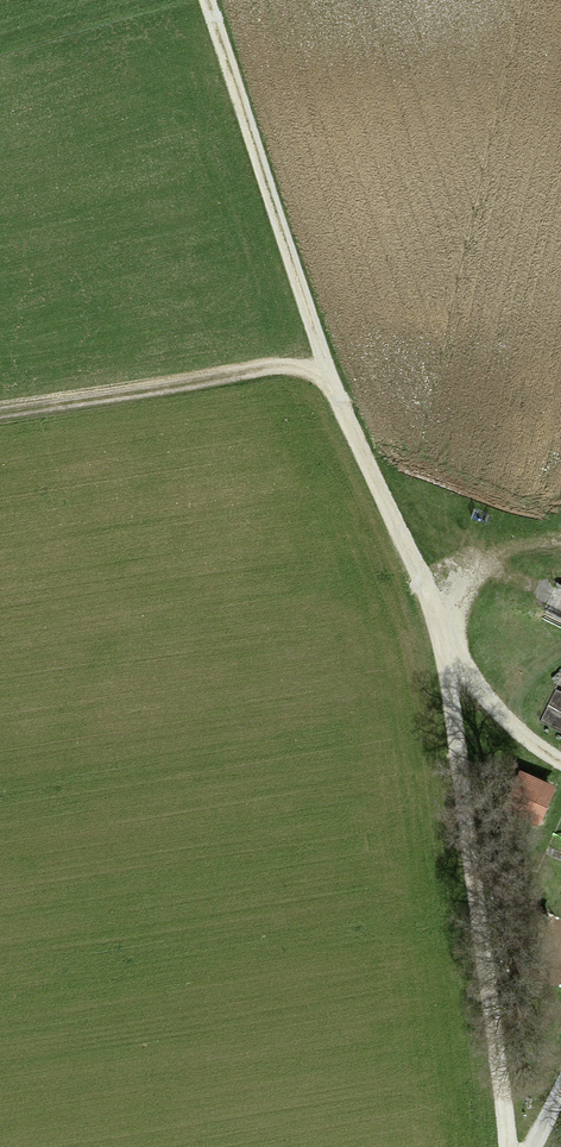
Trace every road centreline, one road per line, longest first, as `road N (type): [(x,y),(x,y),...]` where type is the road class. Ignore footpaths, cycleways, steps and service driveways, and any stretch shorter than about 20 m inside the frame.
road 1 (track): [(451,724),(425,592),(336,394),(206,0)]
road 2 (track): [(336,394),(301,370),(270,368),(0,412)]
road 3 (track): [(560,760),(443,660)]
road 4 (track): [(482,696),(458,646),(455,618),(460,588),(488,562)]

